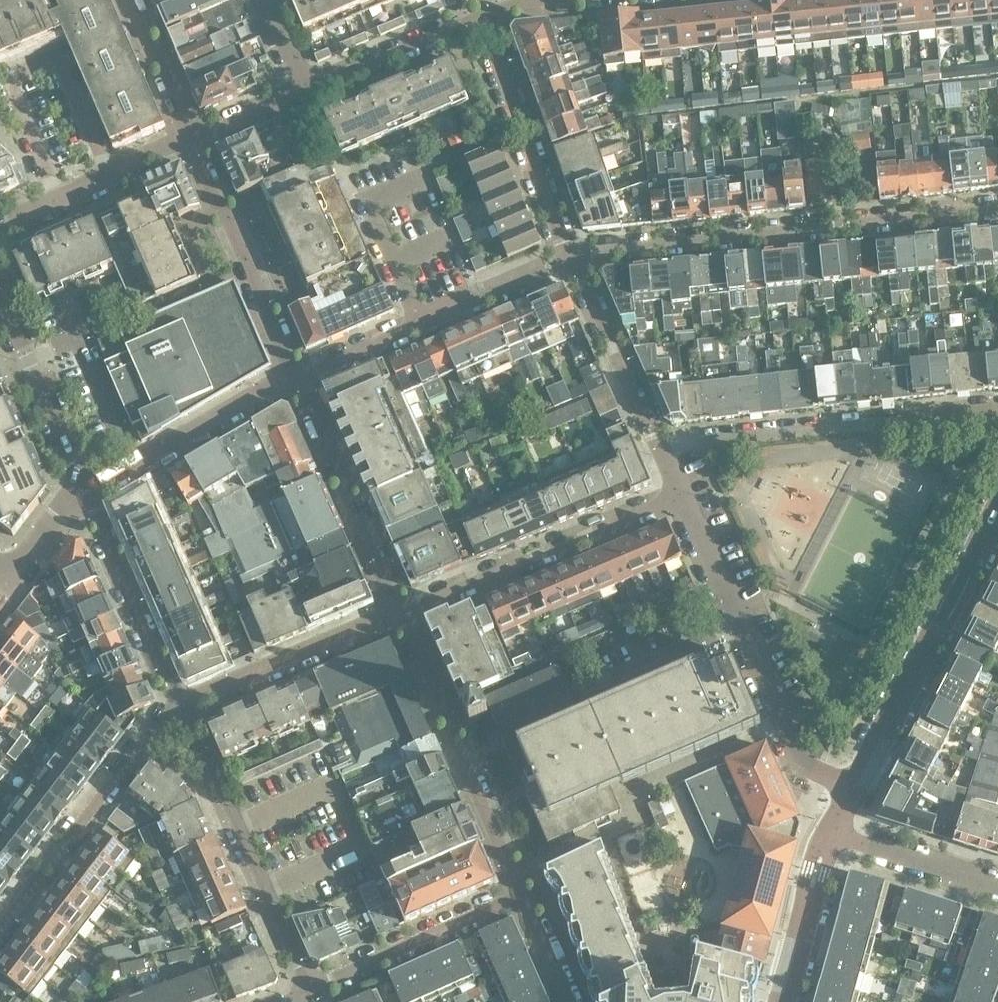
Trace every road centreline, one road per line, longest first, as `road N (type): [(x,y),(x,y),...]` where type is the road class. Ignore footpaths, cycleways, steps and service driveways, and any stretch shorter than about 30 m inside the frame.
road 1 (residential): [(573,256),(997,208)]
road 2 (residential): [(851,795),(802,765),(683,495)]
road 3 (residential): [(662,444),(997,401)]
road 4 (tertiary): [(851,795),(997,498)]
road 5 (residential): [(183,704),(309,990)]
road 6 (residential): [(519,896),(397,611)]
road 7 (residential): [(397,611),(683,495)]
road 8 (residential): [(294,376),(573,256)]
road 9 (residential): [(0,933),(183,704)]
road 10 (residential): [(479,14),(573,256)]
road 11 (residential): [(294,376),(192,140)]
road 12 (residential): [(397,611),(294,376)]
road 13 (residential): [(86,486),(183,704)]
road 14 (residential): [(86,486),(294,376)]
road 15 (residential): [(183,704),(397,611)]
road 16 (residential): [(519,896),(309,990)]
road 17 (residential): [(0,225),(192,140)]
road 18 (residential): [(573,256),(662,444)]
road 19 (residential): [(86,486),(0,297)]
road 20 (residential): [(303,79),(350,71),(479,14)]
road 21 (tertiary): [(782,1001),(831,833)]
road 22 (residential): [(997,886),(831,833)]
road 23 (residential): [(192,140),(132,0)]
road 24 (residential): [(192,140),(295,97),(303,79)]
road 25 (residential): [(86,486),(23,565),(11,575),(0,572)]

